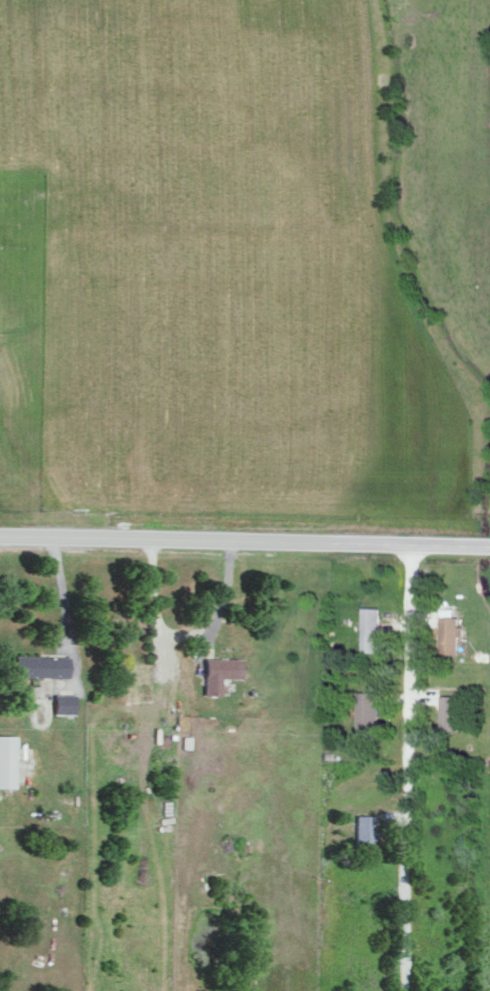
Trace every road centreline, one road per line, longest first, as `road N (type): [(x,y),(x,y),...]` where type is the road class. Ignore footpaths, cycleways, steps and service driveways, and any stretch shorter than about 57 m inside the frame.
road 1 (secondary): [(489,547),(0,536)]
road 2 (residential): [(401,990),(409,545)]

